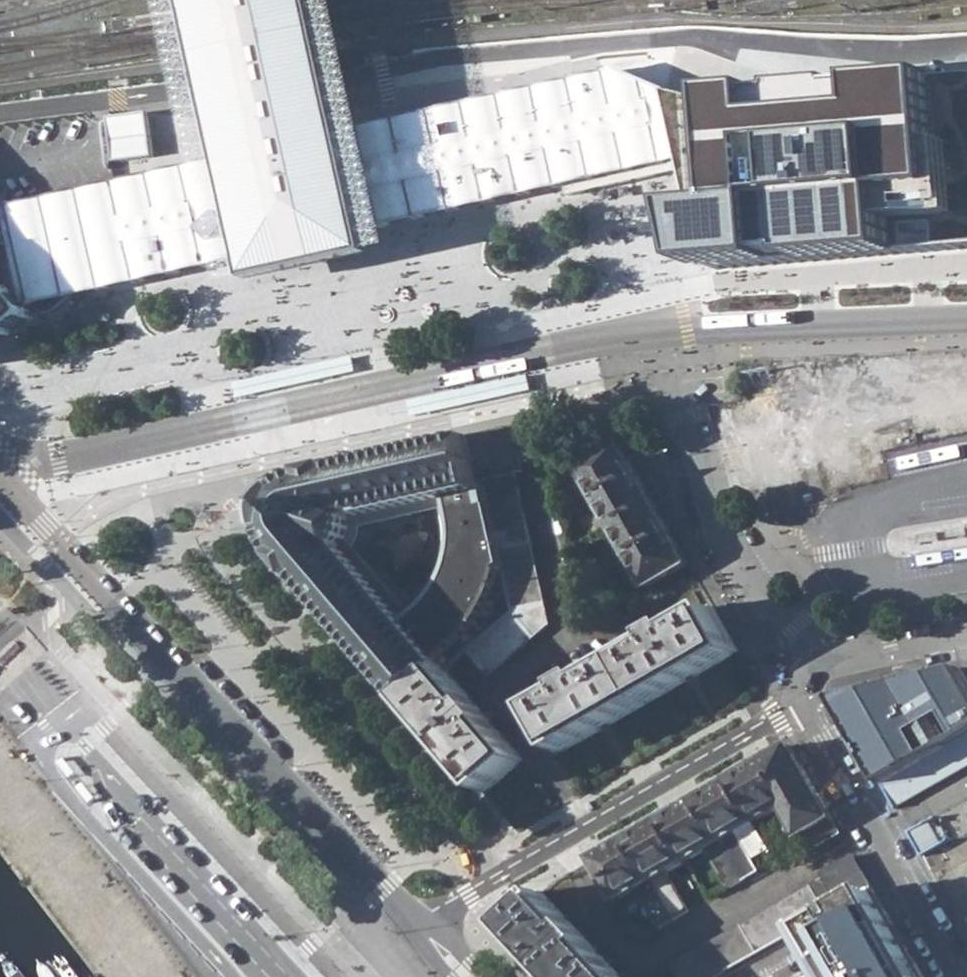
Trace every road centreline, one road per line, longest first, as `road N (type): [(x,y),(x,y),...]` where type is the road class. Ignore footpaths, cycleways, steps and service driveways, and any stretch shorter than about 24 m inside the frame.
road 1 (residential): [(0,477),(421,926)]
road 2 (residential): [(421,926),(807,704)]
road 3 (residential): [(828,665),(726,543),(686,360)]
road 4 (residential): [(807,704),(956,976)]
road 5 (residential): [(828,665),(966,629)]

